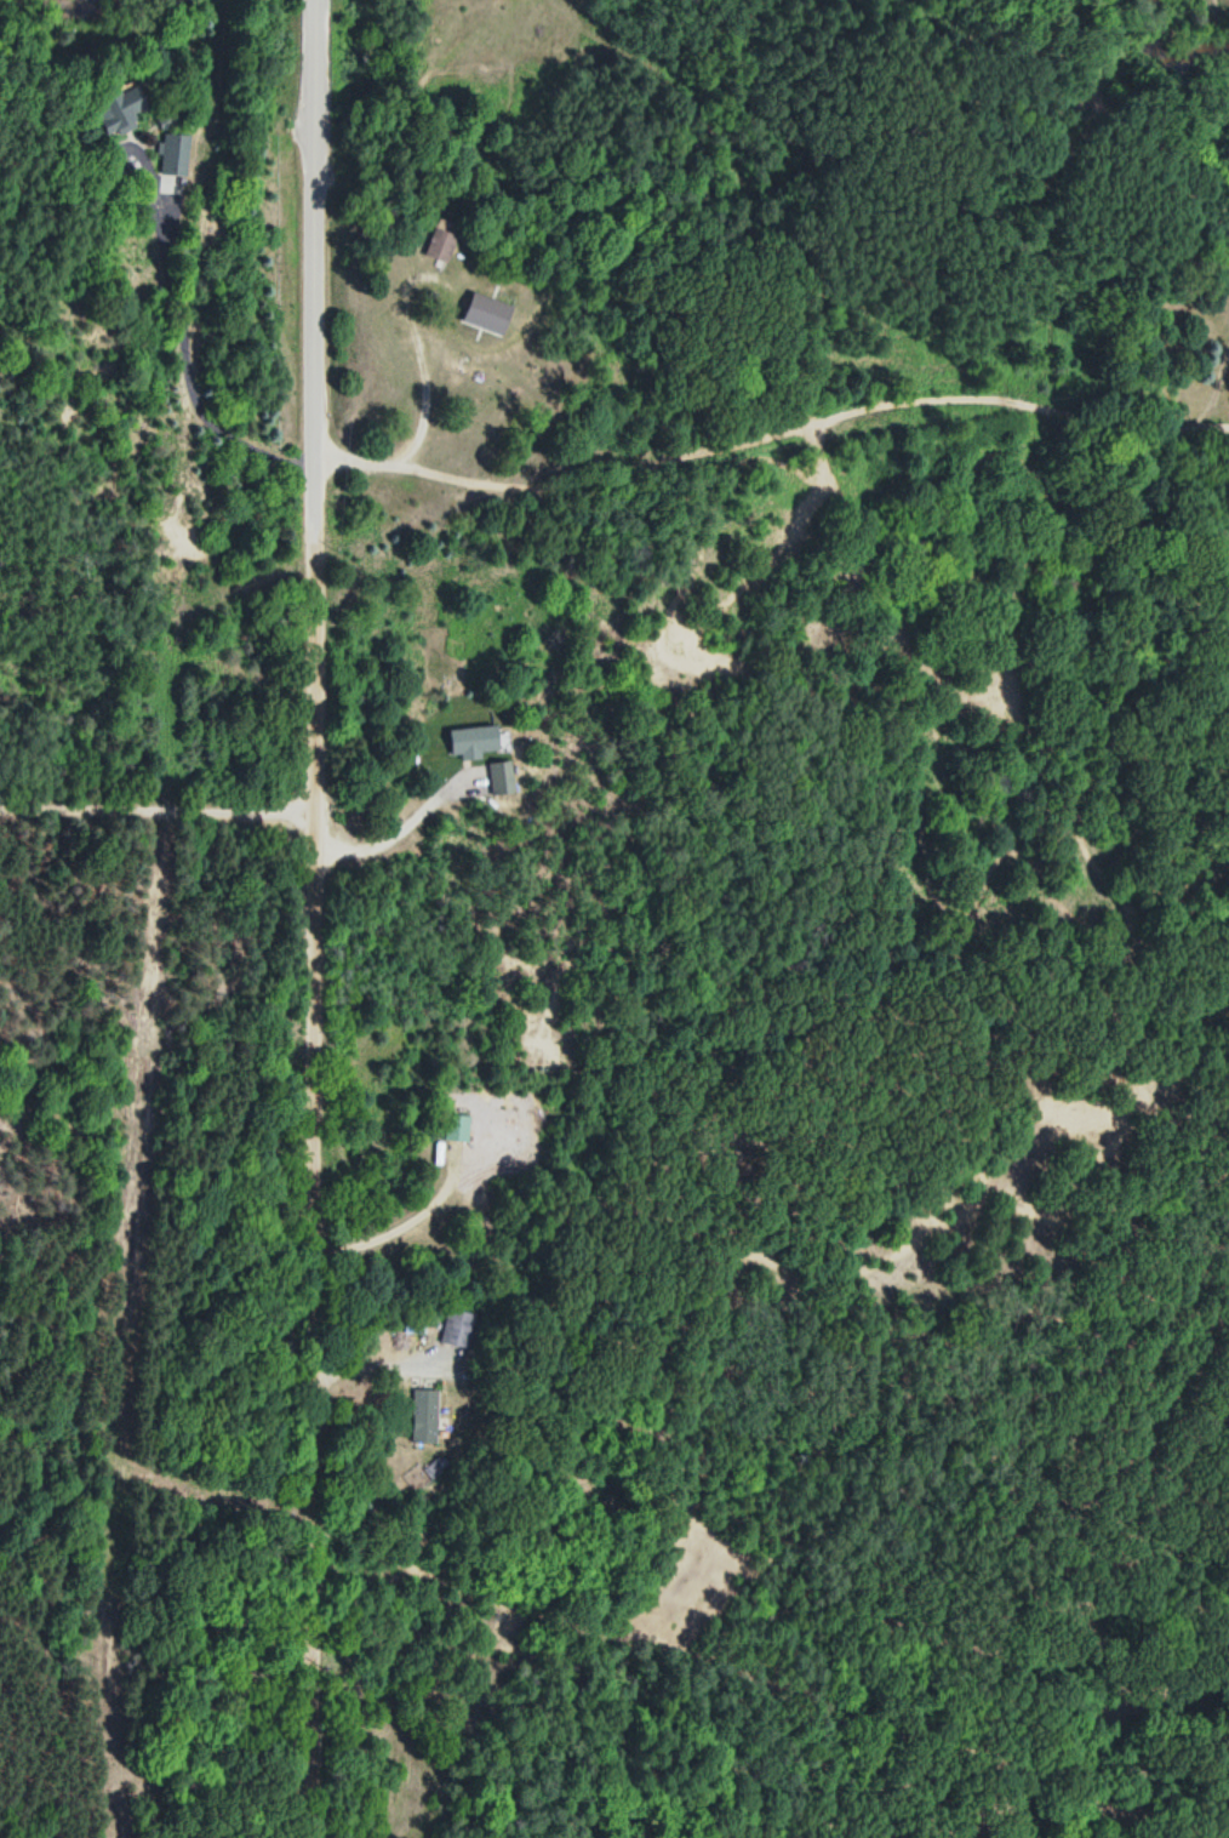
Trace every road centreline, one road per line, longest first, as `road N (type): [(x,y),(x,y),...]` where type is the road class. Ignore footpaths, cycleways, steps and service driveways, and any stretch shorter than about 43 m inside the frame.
road 1 (residential): [(289,1837),(278,1137),(315,461),(316,0)]

